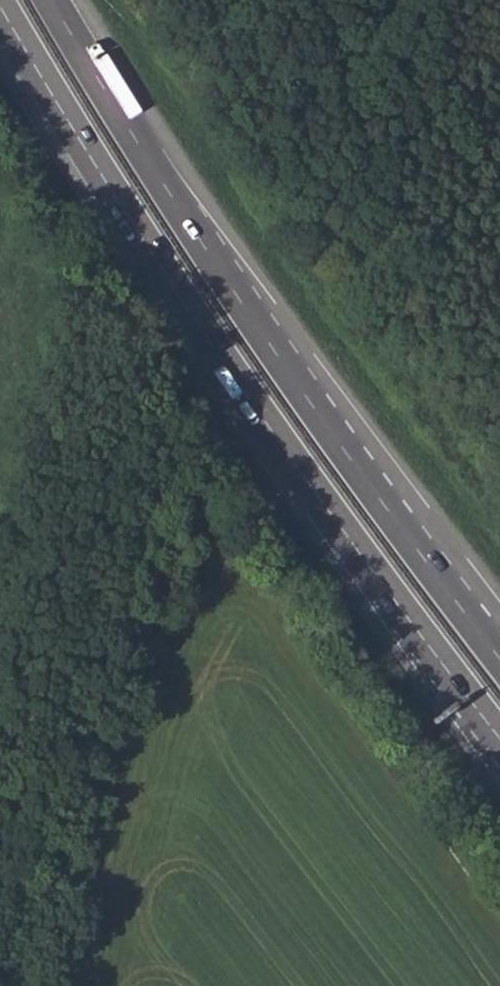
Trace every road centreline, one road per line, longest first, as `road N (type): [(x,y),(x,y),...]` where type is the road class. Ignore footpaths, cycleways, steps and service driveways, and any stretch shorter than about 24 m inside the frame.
road 1 (trunk): [(0,6),(199,324),(499,738)]
road 2 (trunk): [(499,658),(279,358),(53,0)]

